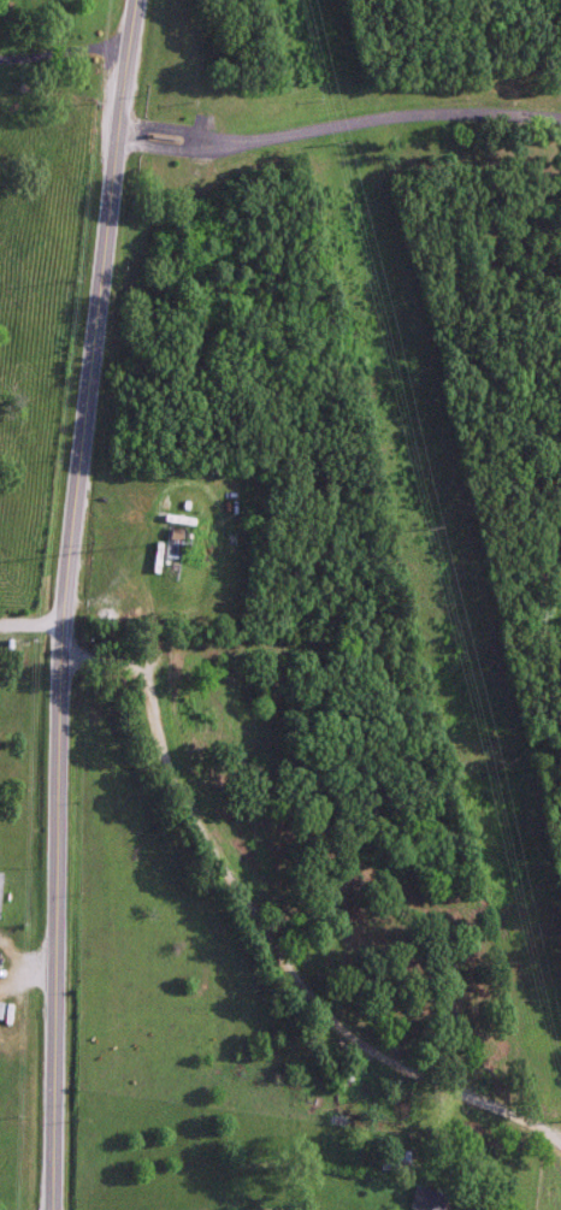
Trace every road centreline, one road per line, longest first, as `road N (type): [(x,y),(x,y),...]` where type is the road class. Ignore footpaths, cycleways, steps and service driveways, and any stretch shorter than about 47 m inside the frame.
road 1 (secondary): [(50,1209),(60,541),(136,0)]
road 2 (residential): [(229,140),(442,111),(560,119)]

